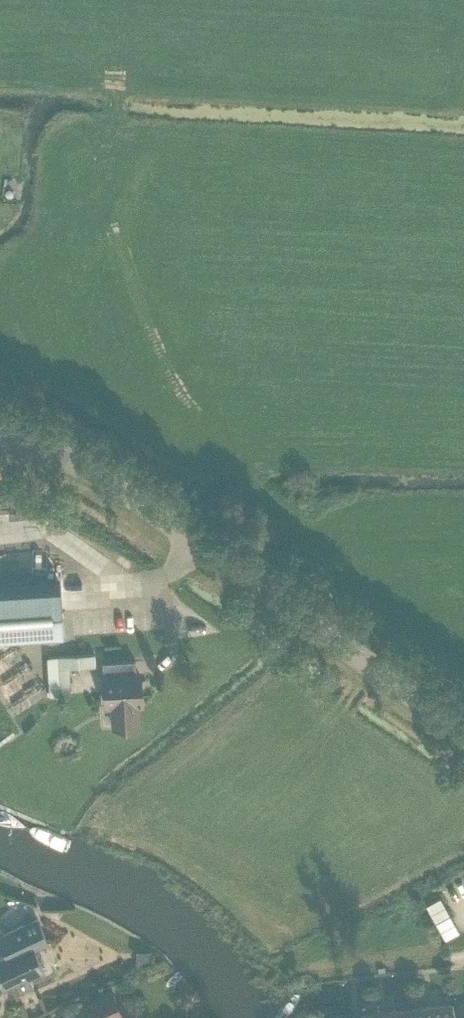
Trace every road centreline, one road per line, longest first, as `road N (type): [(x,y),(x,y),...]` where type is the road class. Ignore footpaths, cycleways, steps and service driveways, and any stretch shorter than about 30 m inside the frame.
road 1 (unclassified): [(0,427),(77,458),(463,736)]

